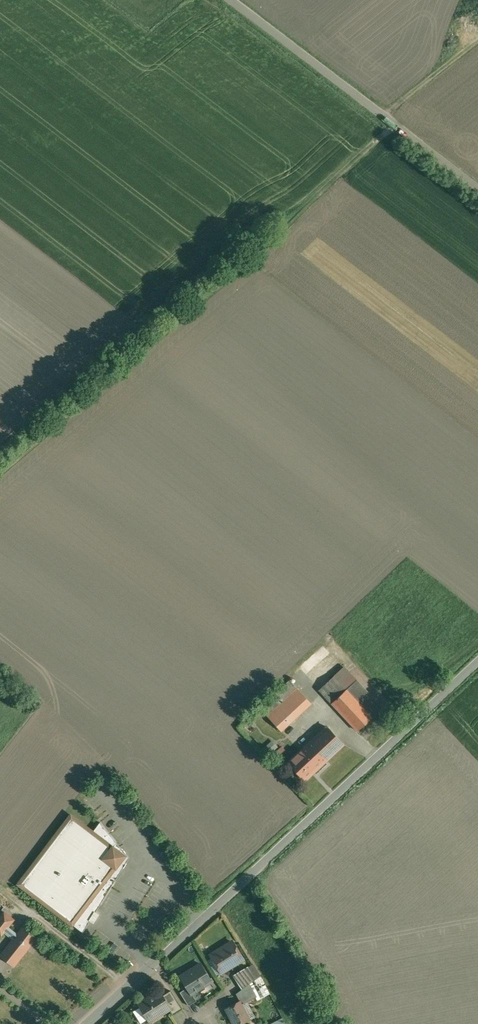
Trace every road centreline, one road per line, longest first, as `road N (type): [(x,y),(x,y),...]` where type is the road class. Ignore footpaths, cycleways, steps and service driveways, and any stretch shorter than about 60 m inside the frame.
road 1 (tertiary): [(477,664),(156,959)]
road 2 (residential): [(234,0),(477,187)]

